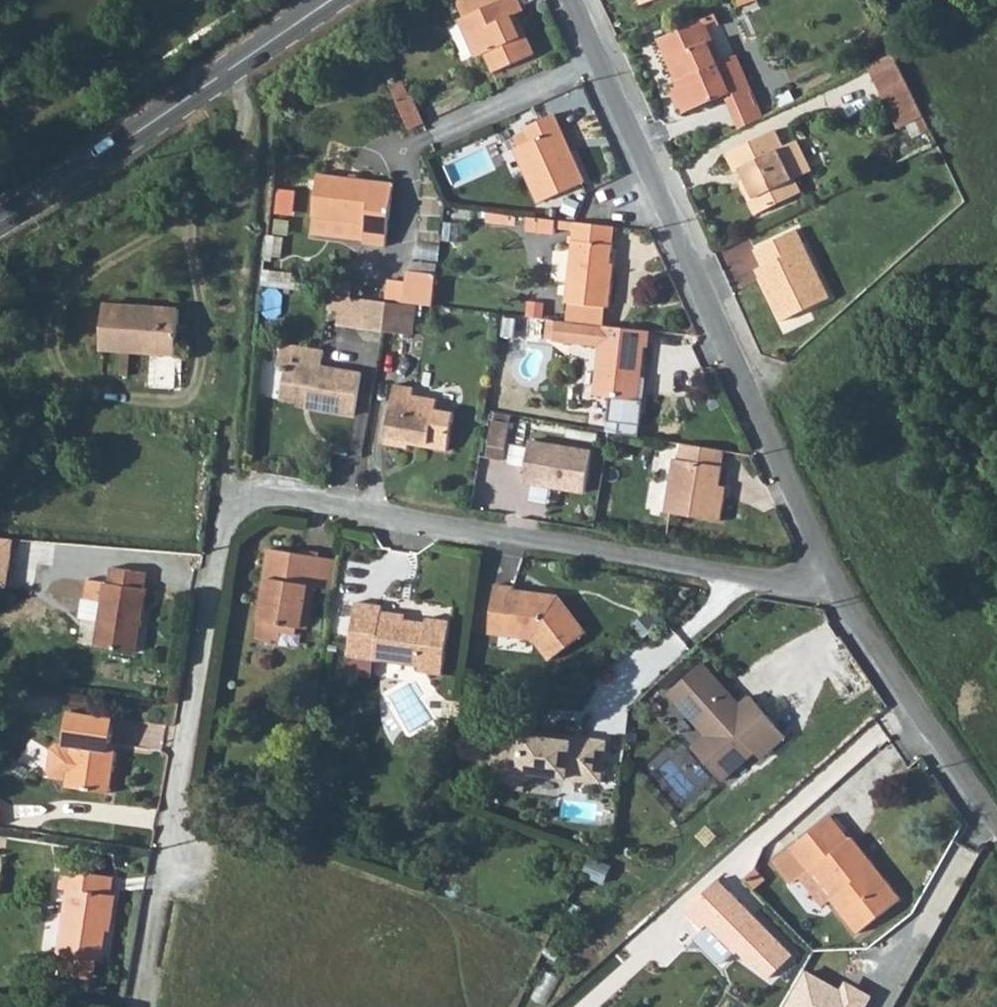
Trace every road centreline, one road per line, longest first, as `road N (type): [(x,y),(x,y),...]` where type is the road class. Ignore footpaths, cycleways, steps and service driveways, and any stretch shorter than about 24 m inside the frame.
road 1 (residential): [(830,579),(793,588),(280,496),(241,506),(223,541),(137,1006)]
road 2 (unclassified): [(571,0),(830,579)]
road 3 (secondary): [(330,0),(0,220)]
road 4 (unclassified): [(830,579),(996,820)]

